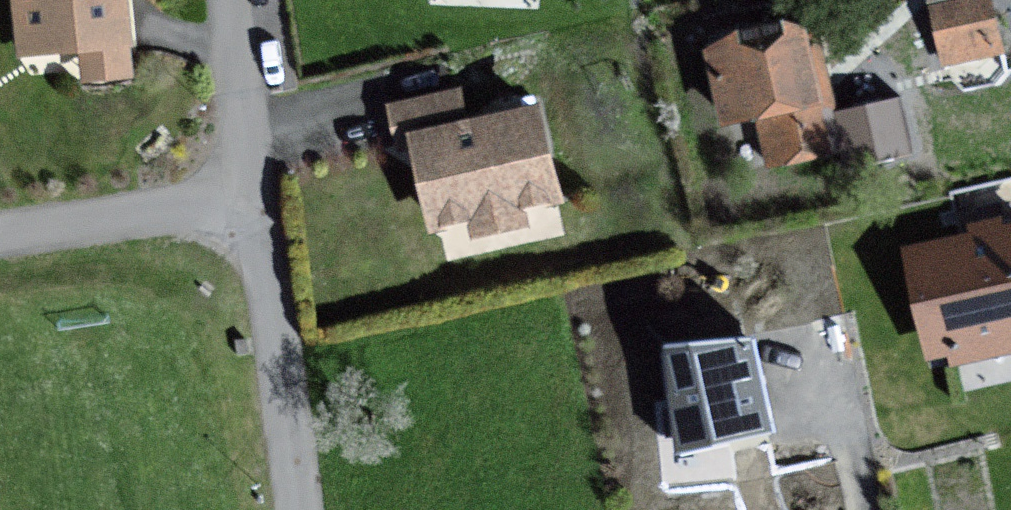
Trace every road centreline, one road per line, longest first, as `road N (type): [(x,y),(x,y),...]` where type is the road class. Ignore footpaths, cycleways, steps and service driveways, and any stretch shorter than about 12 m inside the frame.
road 1 (residential): [(301,509),(255,196)]
road 2 (residential): [(255,196),(0,238)]
road 3 (residential): [(255,196),(227,0)]

